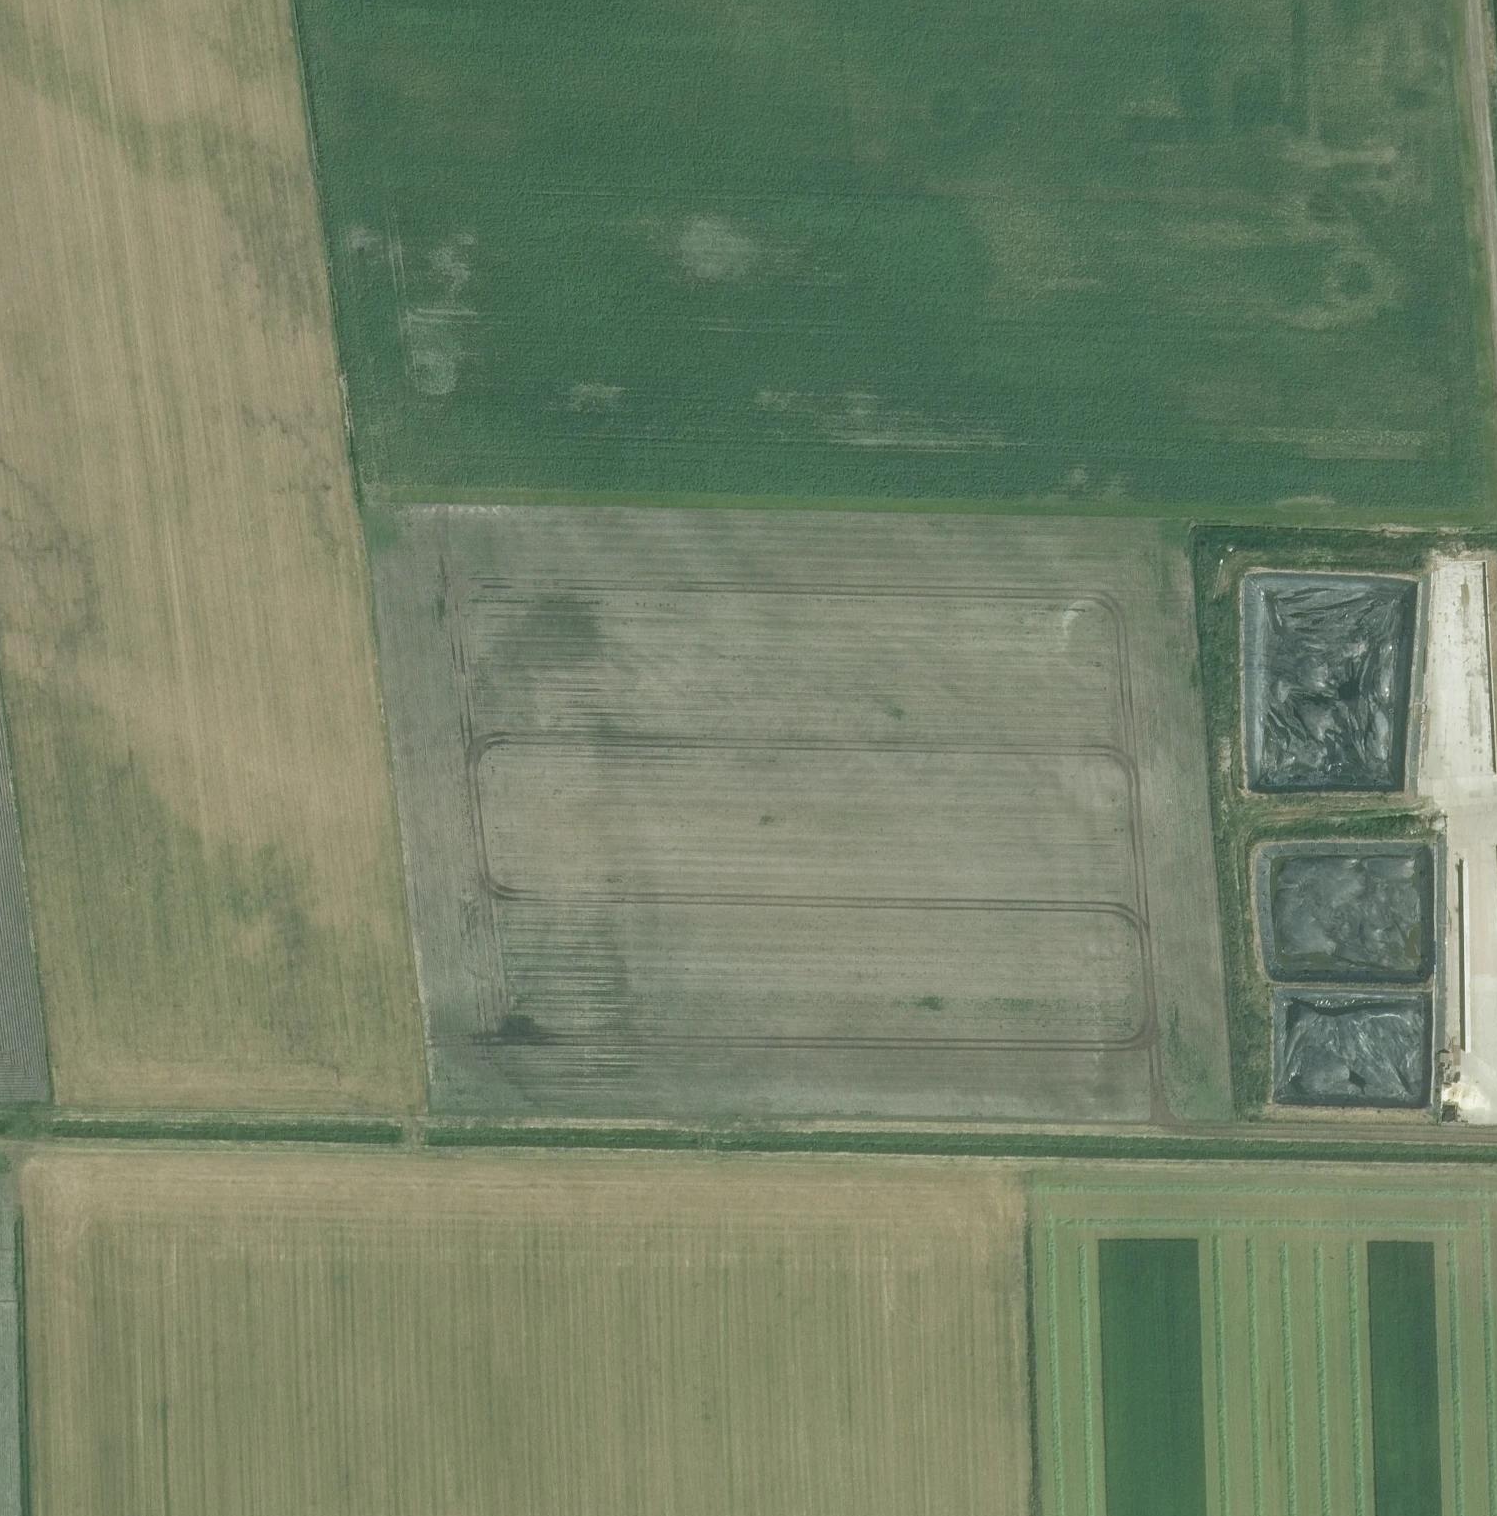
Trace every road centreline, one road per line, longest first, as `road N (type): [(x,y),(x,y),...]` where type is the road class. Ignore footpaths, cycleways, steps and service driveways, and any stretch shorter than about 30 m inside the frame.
road 1 (track): [(0,1159),(931,1180),(1496,1175)]
road 2 (track): [(1496,293),(1474,0)]

